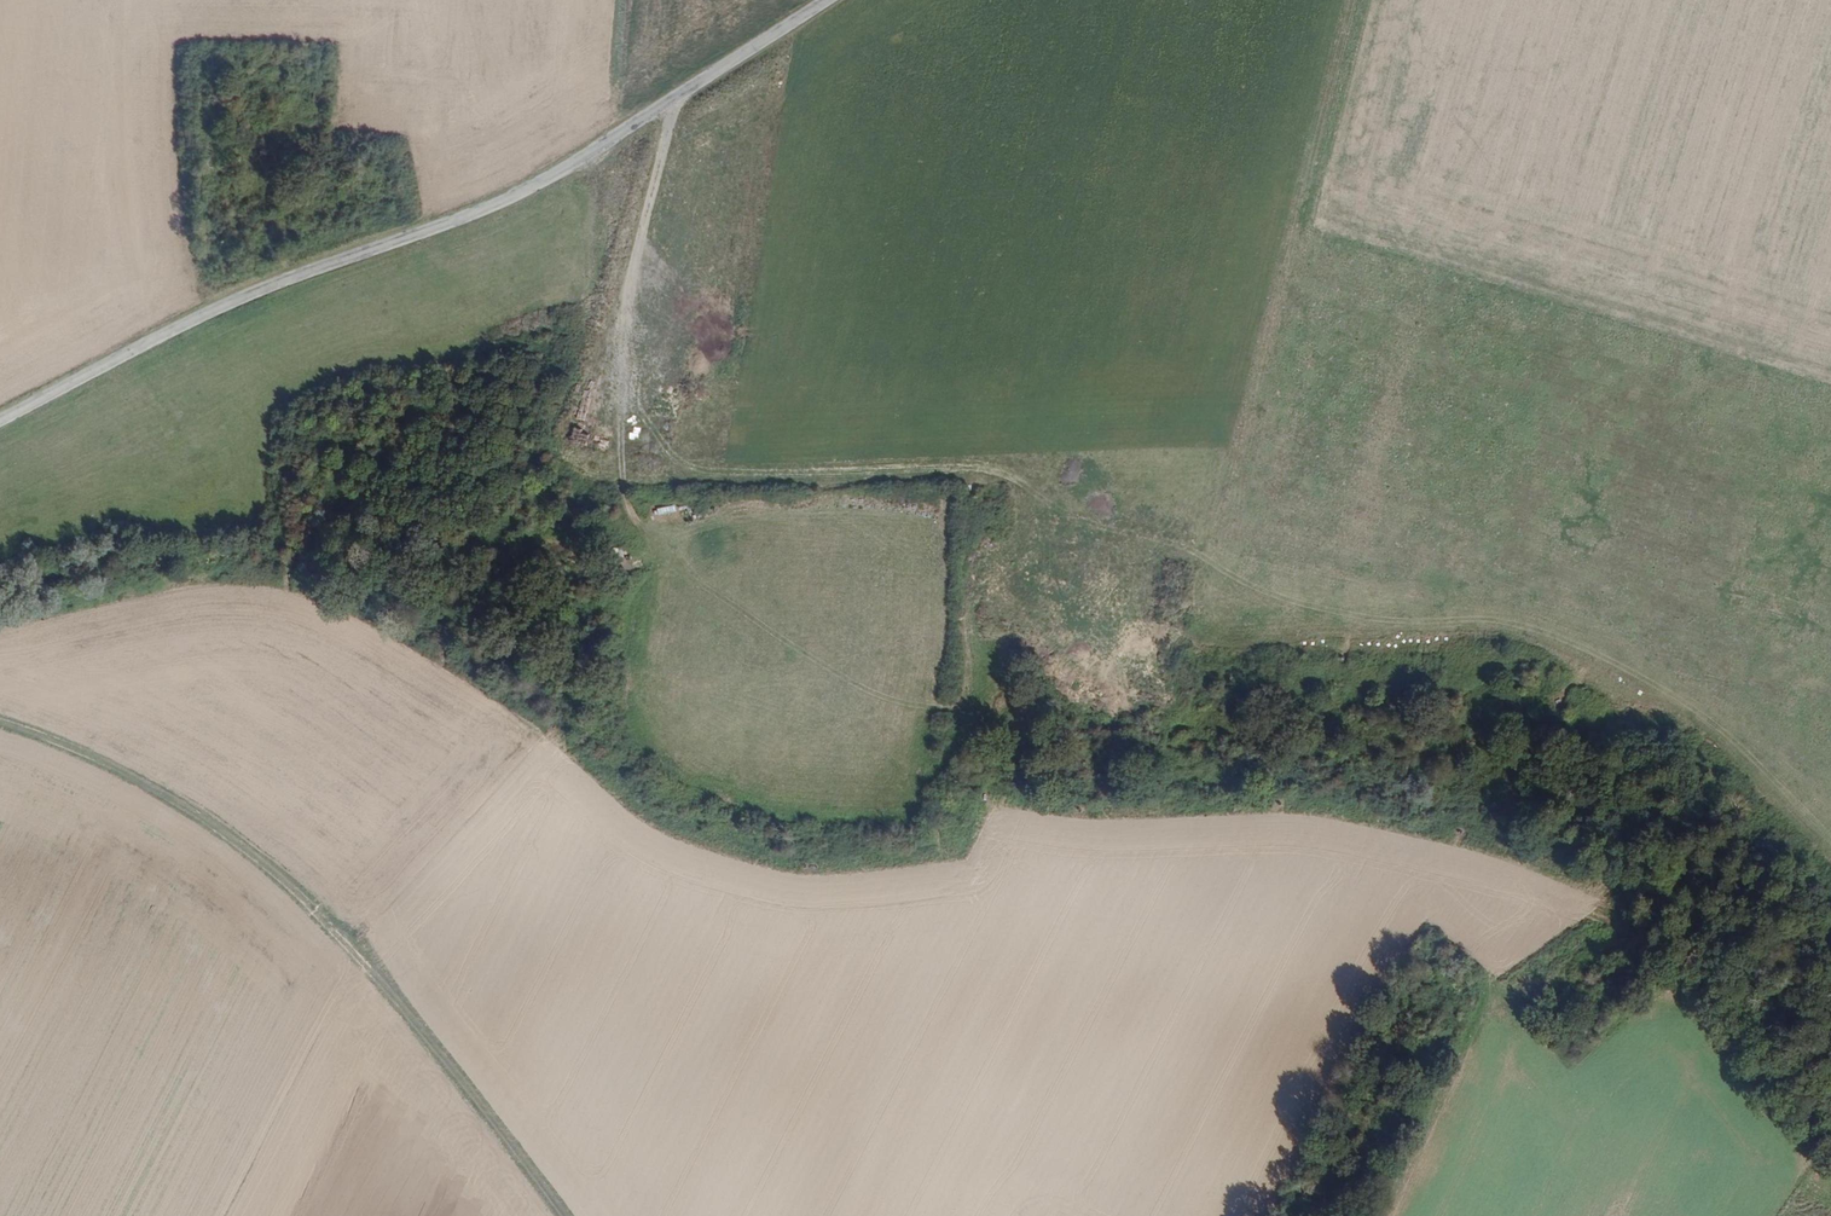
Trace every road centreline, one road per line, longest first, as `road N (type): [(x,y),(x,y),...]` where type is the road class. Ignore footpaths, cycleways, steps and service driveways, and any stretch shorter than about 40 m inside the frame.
road 1 (tertiary): [(831,0),(505,201),(204,315),(0,422)]
road 2 (track): [(0,730),(151,790),(353,943),(547,1215)]

